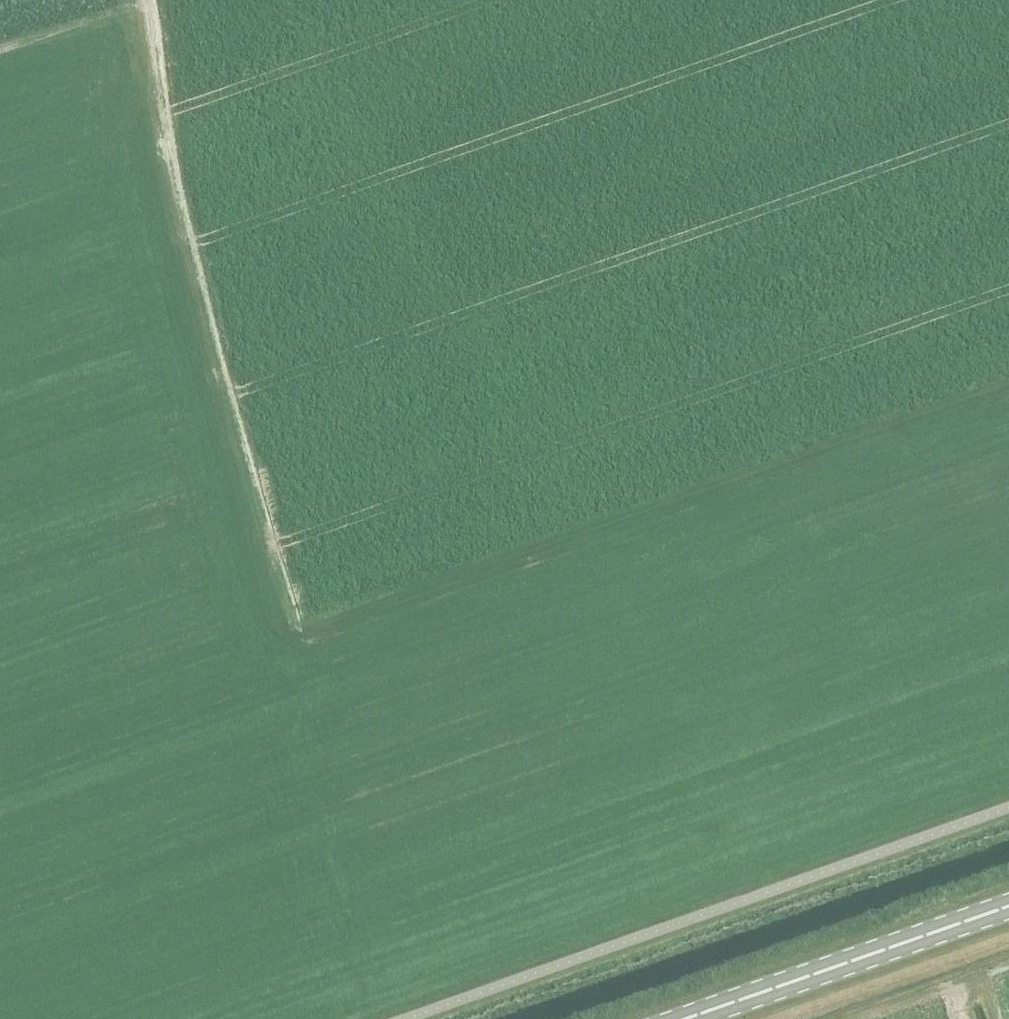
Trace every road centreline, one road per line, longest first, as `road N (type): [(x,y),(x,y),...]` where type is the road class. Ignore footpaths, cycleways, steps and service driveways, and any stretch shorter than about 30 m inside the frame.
road 1 (primary): [(687,1018),(1008,907)]

